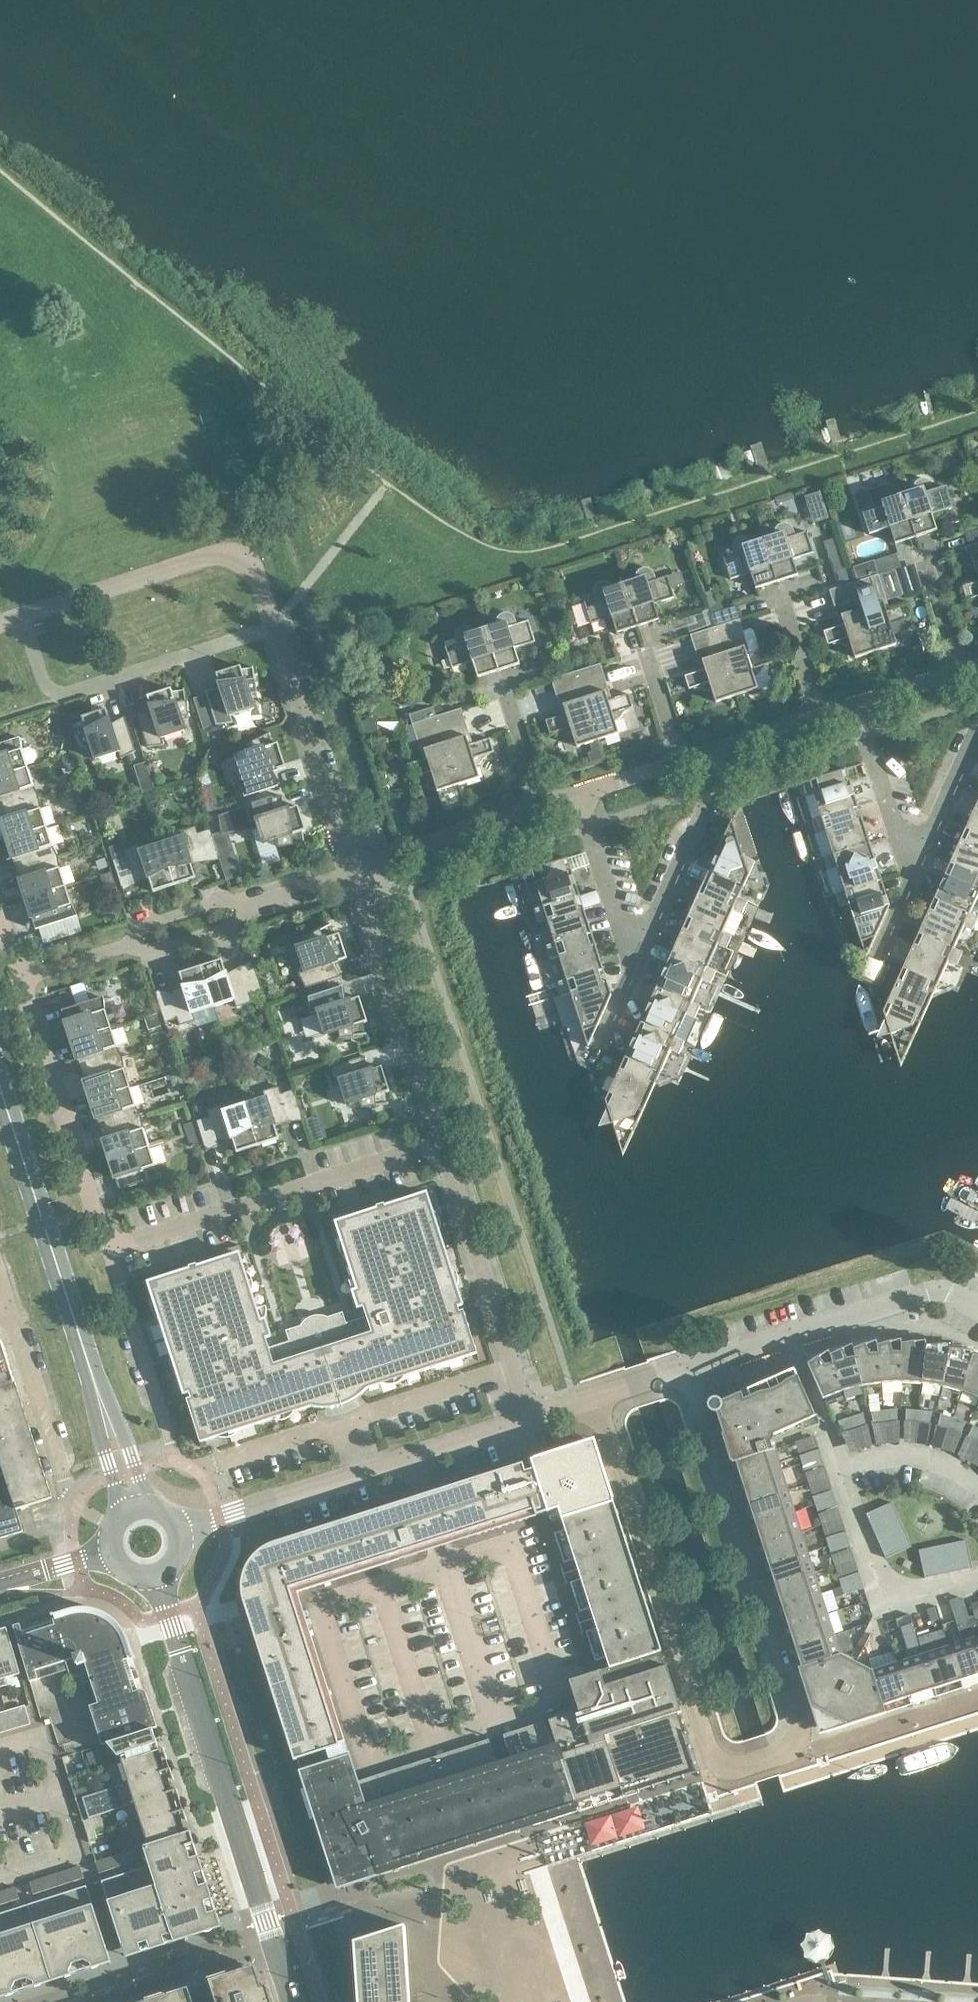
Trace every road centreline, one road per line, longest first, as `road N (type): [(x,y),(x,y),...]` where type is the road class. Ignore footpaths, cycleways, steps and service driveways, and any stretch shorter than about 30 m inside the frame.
road 1 (residential): [(596,1397),(706,1750),(739,1768),(796,1749),(802,1726),(689,1369)]
road 2 (tertiary): [(293,2001),(157,1575)]
road 3 (tertiary): [(135,1507),(0,1089)]
road 4 (residential): [(109,1253),(444,1144)]
road 5 (residential): [(23,617),(44,685),(66,696),(273,628)]
road 6 (residential): [(23,617),(228,554),(252,567),(273,628)]
road 7 (residential): [(444,1144),(354,872)]
road 8 (residential): [(109,1253),(21,981)]
road 9 (residential): [(273,628),(354,872)]
road 10 (residential): [(637,966),(732,747)]
road 11 (residential): [(842,1468),(884,1597),(977,1573)]
road 12 (residential): [(515,1364),(444,1144)]
road 13 (residential): [(175,1462),(109,1253)]
road 14 (residential): [(77,1508),(61,1482),(7,1303)]
road 15 (residential): [(354,872),(543,808)]
road 16 (residential): [(179,1530),(368,1470)]
road 17 (residential): [(789,1337),(927,1295),(977,1310)]
road 18 (residential): [(579,796),(637,966)]
road 19 (residential): [(911,874),(860,706)]
road 20 (residential): [(368,1470),(532,1418)]
road 21 (residential): [(354,1421),(515,1364)]
road 22 (residential): [(977,722),(911,874)]
road 23 (residential): [(124,947),(154,954),(233,929),(253,906)]
road 24 (residential): [(218,1466),(354,1421)]
road 25 (residential): [(253,906),(214,903),(145,925),(124,947)]
road 26 (residential): [(842,1468),(918,1460),(977,1488)]
road 27 (residential): [(789,1337),(842,1468)]

